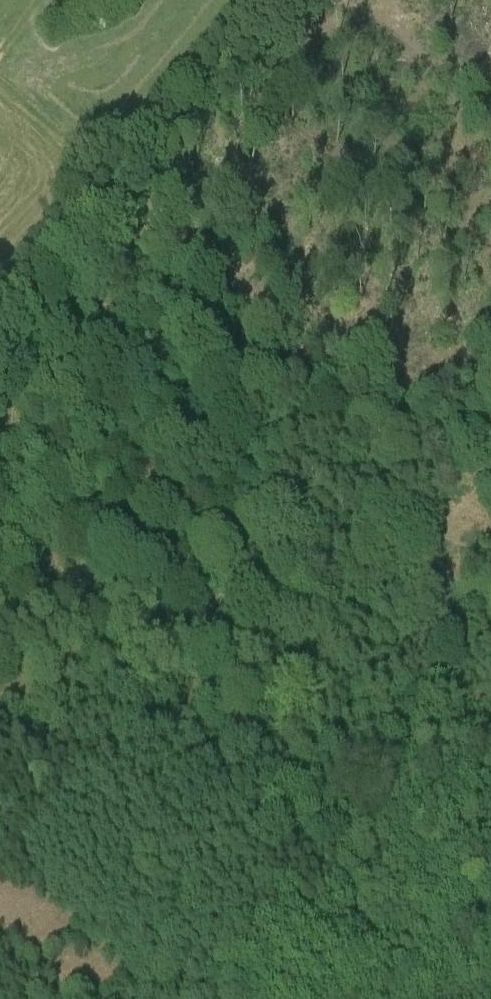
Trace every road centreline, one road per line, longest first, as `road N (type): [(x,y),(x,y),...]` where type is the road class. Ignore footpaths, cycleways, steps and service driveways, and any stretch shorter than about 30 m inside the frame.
road 1 (track): [(283,0),(0,323)]
road 2 (track): [(209,919),(236,882),(281,848),(317,831),(417,818),(490,784)]

